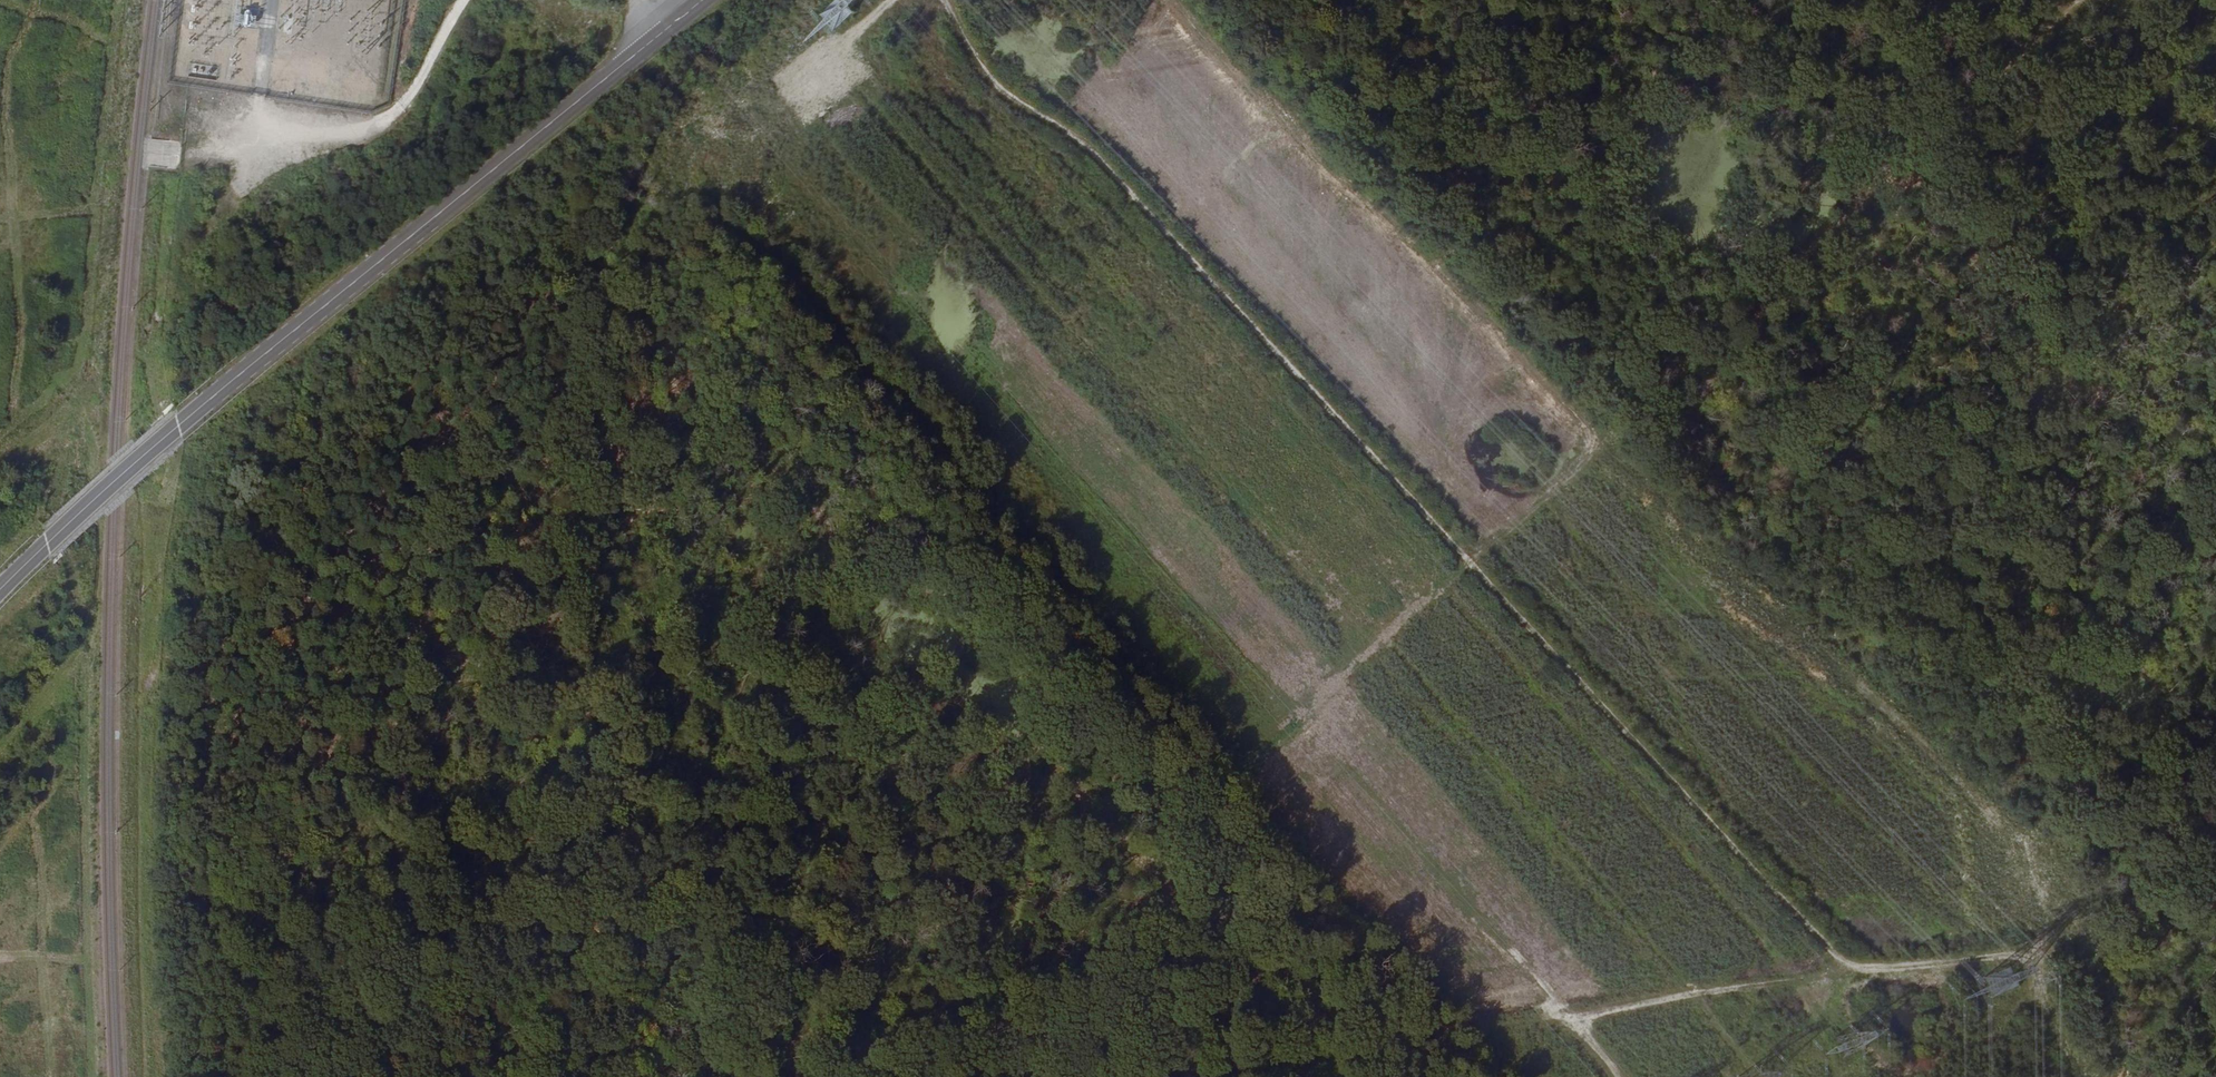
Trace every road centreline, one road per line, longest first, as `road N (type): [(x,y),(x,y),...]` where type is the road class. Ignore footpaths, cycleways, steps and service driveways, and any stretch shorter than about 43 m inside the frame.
road 1 (tertiary): [(50,541),(696,0)]
road 2 (track): [(466,0),(416,88),(398,111),(373,123),(260,117),(259,97)]

